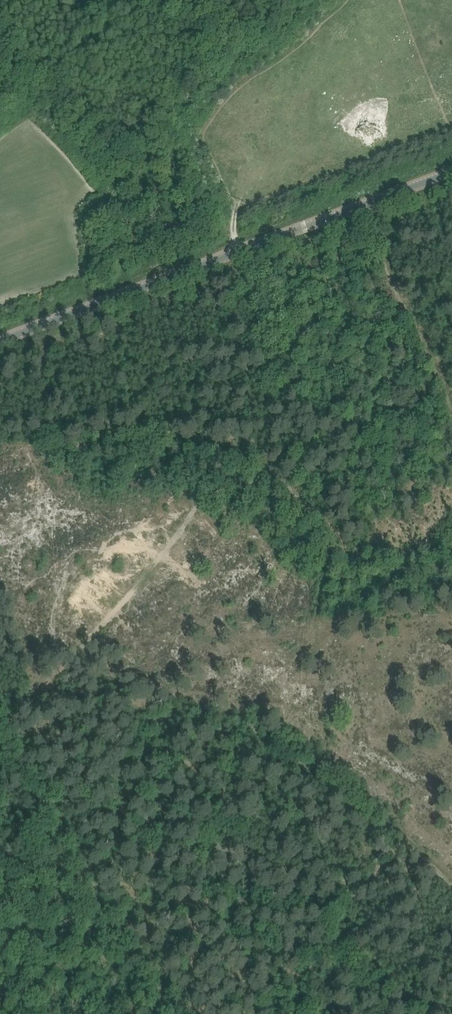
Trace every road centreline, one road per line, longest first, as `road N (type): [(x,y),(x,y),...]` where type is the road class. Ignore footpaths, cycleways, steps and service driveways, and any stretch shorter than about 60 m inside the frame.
road 1 (unclassified): [(0,341),(451,172)]
road 2 (track): [(0,822),(274,870),(299,880),(354,935)]
road 3 (track): [(275,476),(202,521),(0,734)]
road 4 (track): [(451,407),(364,205)]
road 5 (track): [(354,935),(426,857),(451,883)]

